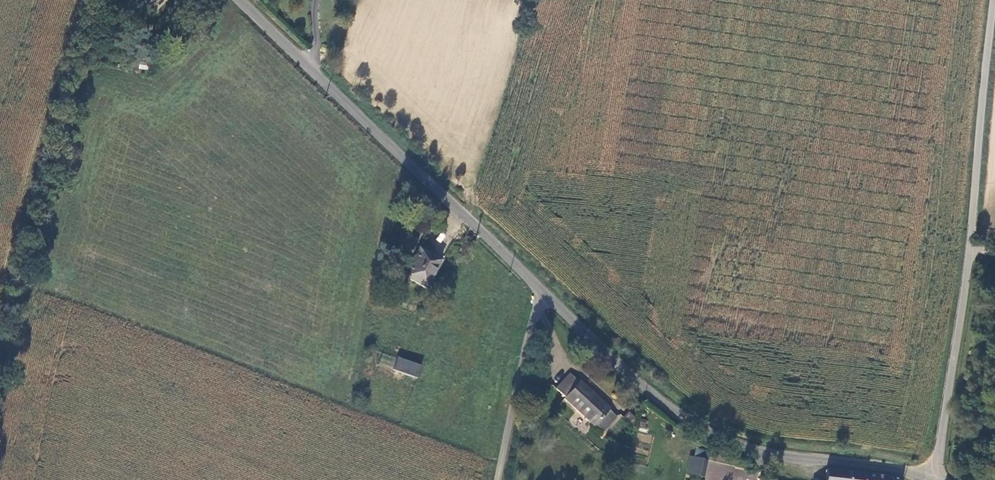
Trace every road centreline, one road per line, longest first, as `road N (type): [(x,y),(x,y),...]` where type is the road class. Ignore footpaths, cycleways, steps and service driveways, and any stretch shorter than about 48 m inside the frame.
road 1 (unclassified): [(993,0),(967,275),(936,479)]
road 2 (unclassified): [(542,290),(664,402),(719,440),(936,479)]
road 3 (unclassified): [(240,0),(542,290)]
road 4 (unclassified): [(84,0),(0,338)]
road 5 (unclassified): [(542,290),(500,479)]

